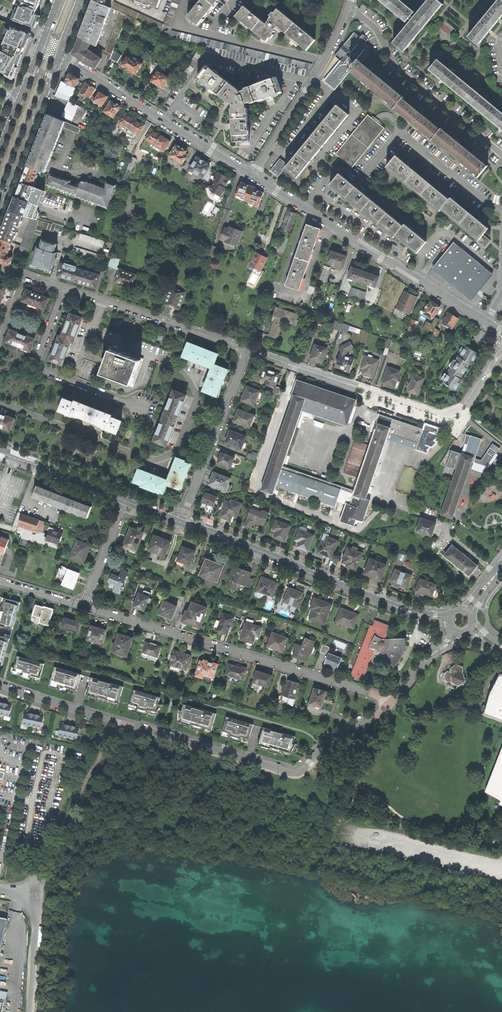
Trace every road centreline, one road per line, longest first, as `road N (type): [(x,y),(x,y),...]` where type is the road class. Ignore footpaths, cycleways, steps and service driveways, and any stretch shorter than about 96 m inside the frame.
road 1 (residential): [(392,701),(334,735),(297,772),(0,685)]
road 2 (residential): [(392,701),(85,608)]
road 3 (residential): [(248,350),(449,417),(463,410),(501,349)]
road 4 (residential): [(253,176),(485,322)]
road 5 (tertiary): [(410,612),(181,522)]
road 6 (residential): [(58,57),(253,176)]
road 7 (residential): [(349,7),(375,28),(399,70),(501,155)]
road 8 (residential): [(65,289),(39,367),(151,412)]
road 9 (residential): [(248,350),(65,289)]
road 10 (residential): [(248,350),(181,522)]
road 11 (residential): [(324,62),(185,29),(179,15),(185,0)]
road 12 (track): [(344,832),(501,872)]
road 13 (secondary): [(0,205),(58,57)]
road 14 (residential): [(324,62),(253,176)]
road 15 (tertiary): [(125,501),(0,452)]

